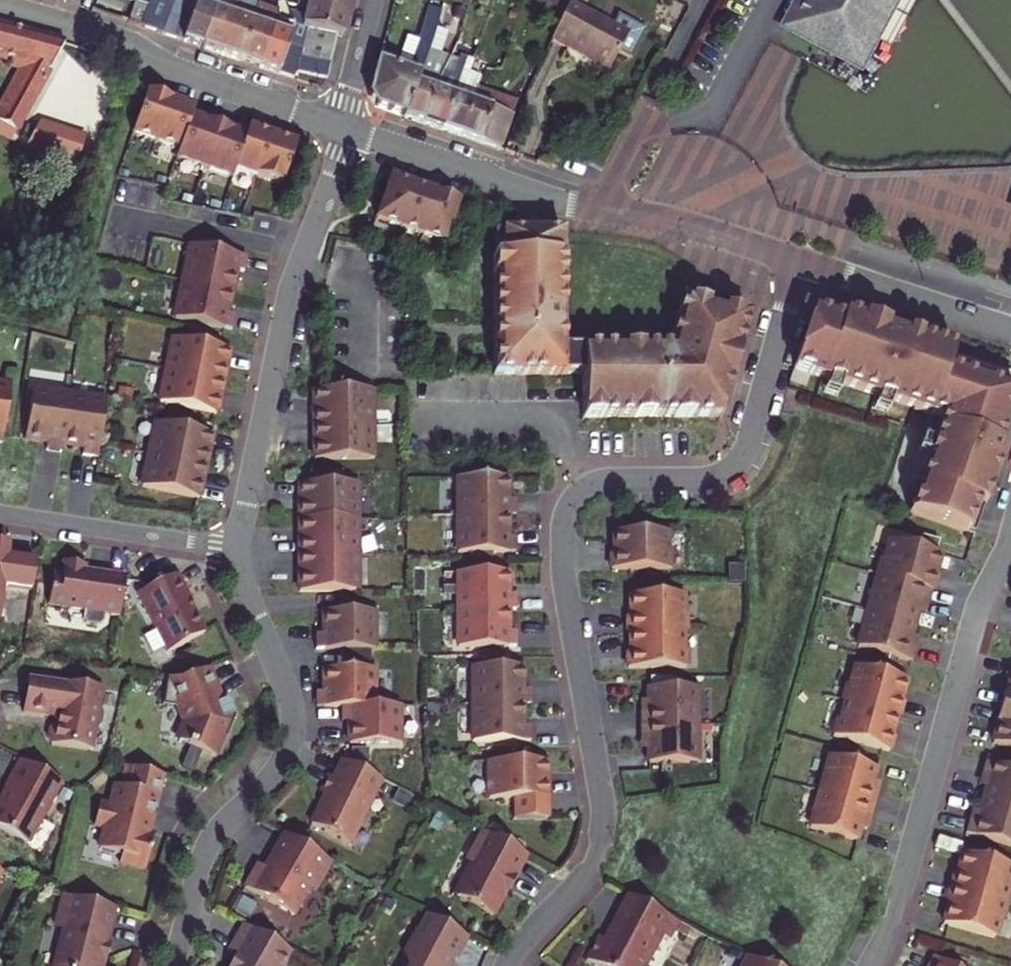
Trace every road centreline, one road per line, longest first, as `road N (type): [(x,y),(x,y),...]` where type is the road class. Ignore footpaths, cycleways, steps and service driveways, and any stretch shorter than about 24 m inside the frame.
road 1 (residential): [(800,260),(740,458),(713,477),(593,483),(571,505),(563,569),(602,826),(584,876),(506,965)]
road 2 (residential): [(353,130),(564,201),(800,260)]
road 3 (residential): [(176,965),(209,845),(292,744),(287,694),(238,549)]
road 4 (residential): [(1010,542),(975,619),(895,909),(871,965)]
road 5 (residential): [(238,549),(292,284),(353,130)]
road 6 (tertiary): [(0,3),(342,127)]
road 7 (residential): [(238,549),(0,513)]
road 8 (residential): [(800,260),(1010,330)]
road 9 (tertiary): [(342,127),(371,0)]

